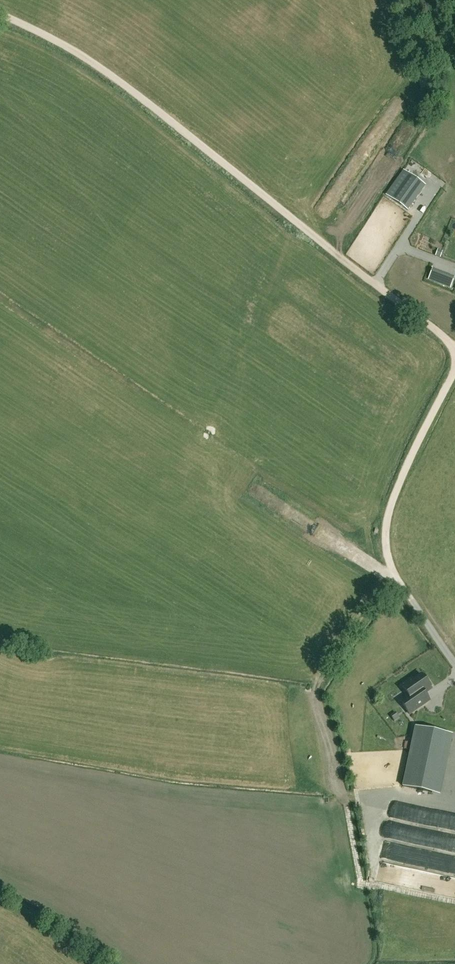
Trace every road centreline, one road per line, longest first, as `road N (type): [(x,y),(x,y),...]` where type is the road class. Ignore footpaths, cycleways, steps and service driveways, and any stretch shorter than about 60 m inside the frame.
road 1 (track): [(0,18),(101,67),(454,349)]
road 2 (track): [(390,554),(0,296)]
road 3 (track): [(454,372),(411,461),(388,545),(399,579),(454,662)]

